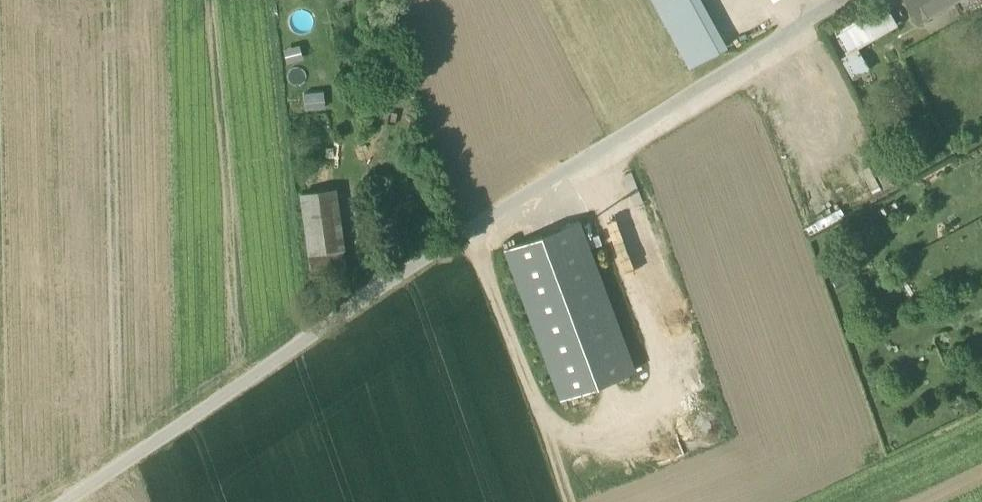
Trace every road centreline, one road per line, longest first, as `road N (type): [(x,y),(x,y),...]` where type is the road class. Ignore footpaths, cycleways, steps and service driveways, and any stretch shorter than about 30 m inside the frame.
road 1 (unclassified): [(843,0),(296,342),(65,501)]
road 2 (track): [(44,501),(144,0)]
road 3 (track): [(468,231),(566,501)]

